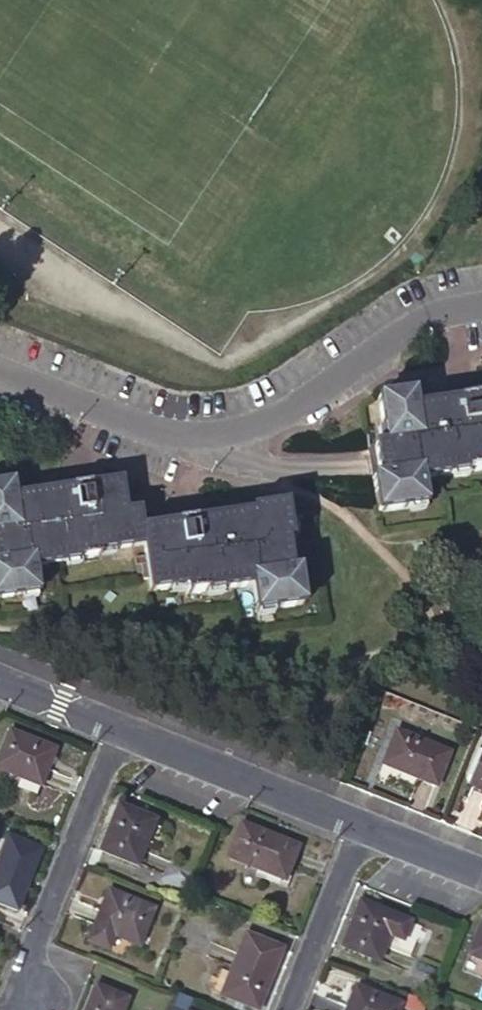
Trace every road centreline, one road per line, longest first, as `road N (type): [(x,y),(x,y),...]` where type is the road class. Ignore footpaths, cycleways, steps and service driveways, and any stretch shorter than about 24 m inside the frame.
road 1 (residential): [(481,309),(430,316),(292,414),(240,430),(139,421),(0,366)]
road 2 (residential): [(119,727),(33,941),(39,1003)]
road 3 (residential): [(119,727),(354,821)]
road 4 (residential): [(354,821),(289,1009)]
road 5 (residential): [(354,821),(481,873)]
road 6 (residential): [(0,680),(119,727)]

